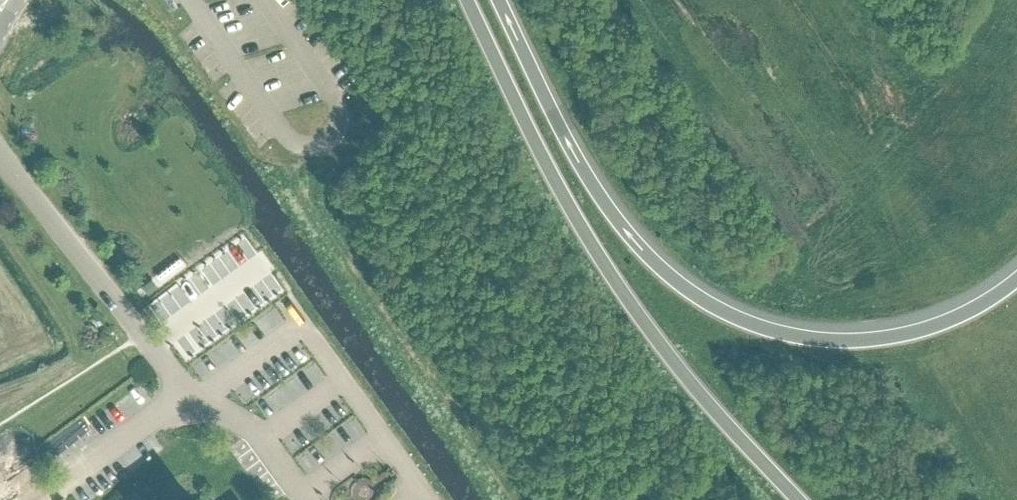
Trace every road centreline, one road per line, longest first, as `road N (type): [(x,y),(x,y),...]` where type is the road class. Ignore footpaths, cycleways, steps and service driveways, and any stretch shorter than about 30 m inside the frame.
road 1 (motorway): [(1016,279),(950,319),(868,339),(806,337),(720,308),(657,264),(605,203),(498,0)]
road 2 (motorway): [(466,0),(533,140),(621,291),(696,393),(797,499)]
road 3 (unclassified): [(0,155),(187,394)]

